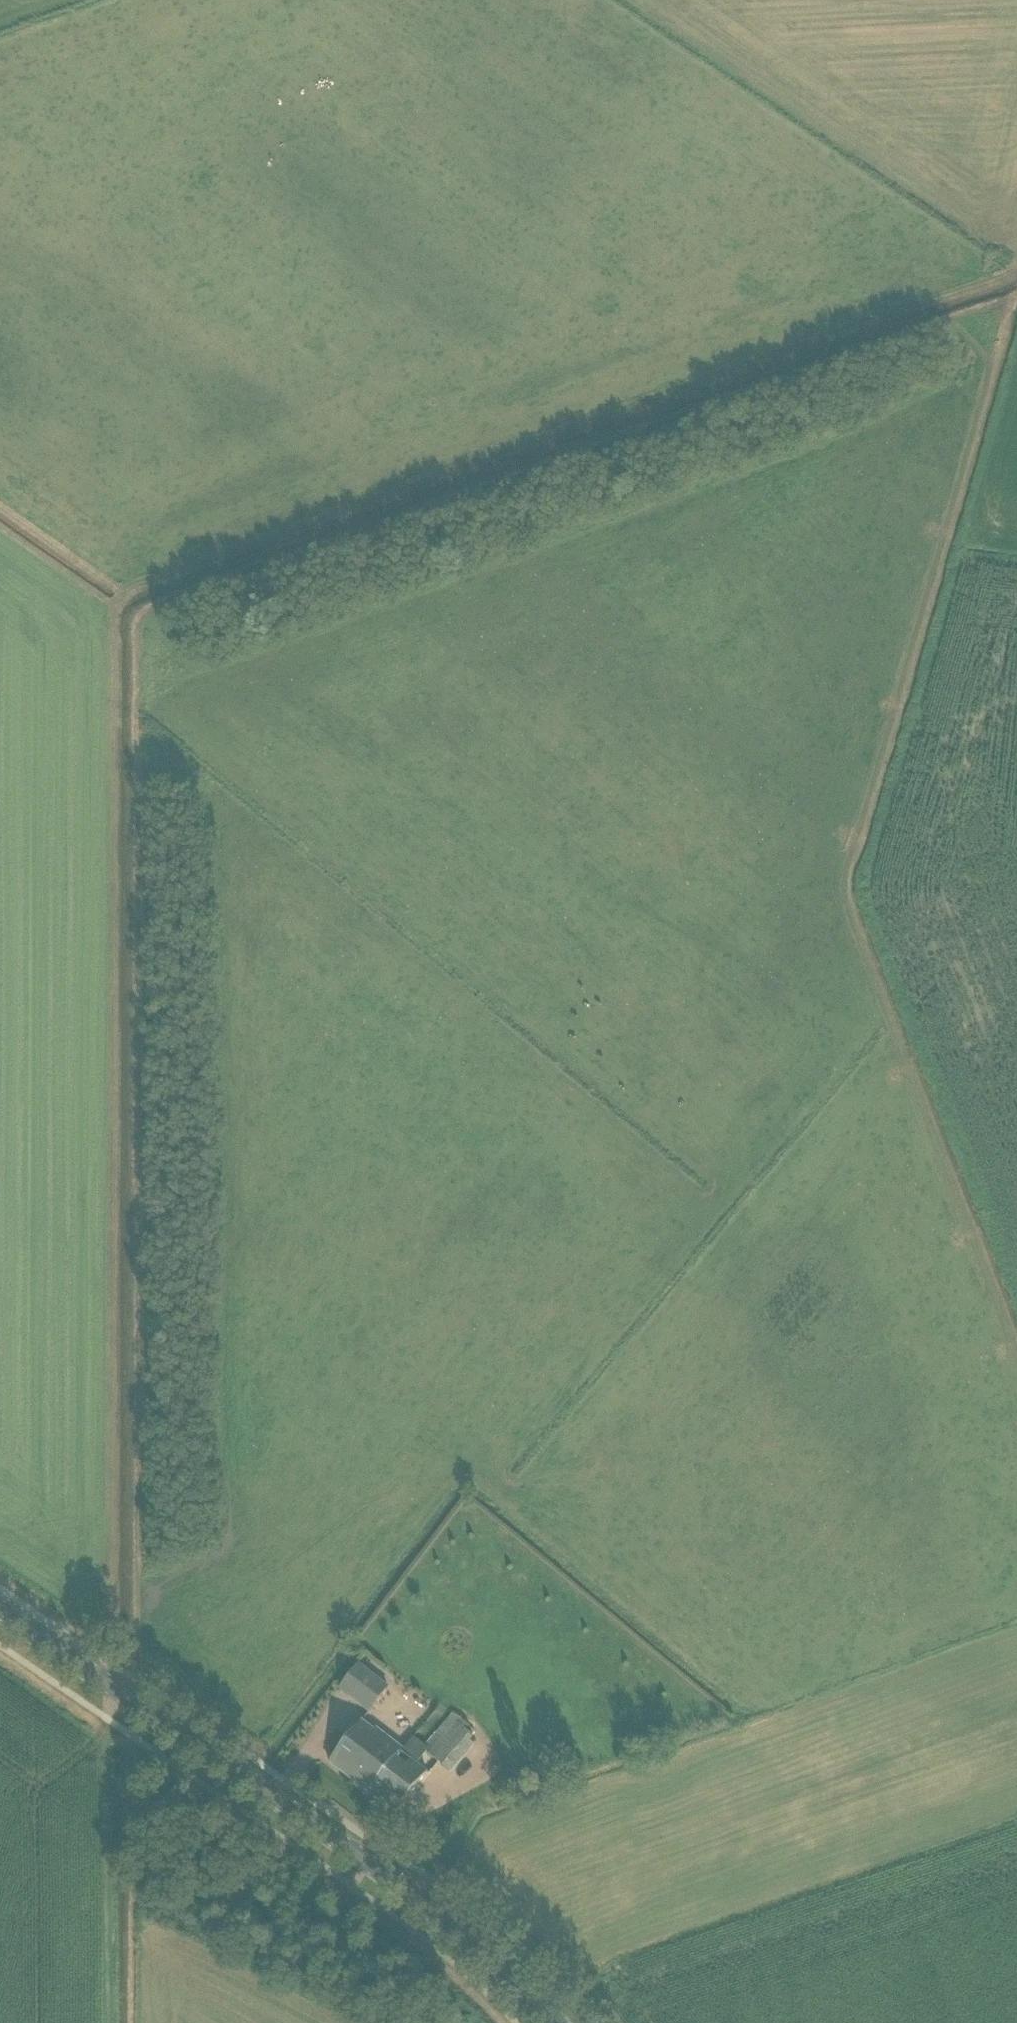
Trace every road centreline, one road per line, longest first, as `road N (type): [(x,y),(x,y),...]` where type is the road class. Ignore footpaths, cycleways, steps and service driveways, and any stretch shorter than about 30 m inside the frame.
road 1 (tertiary): [(551,2022),(465,1936),(0,1611)]

